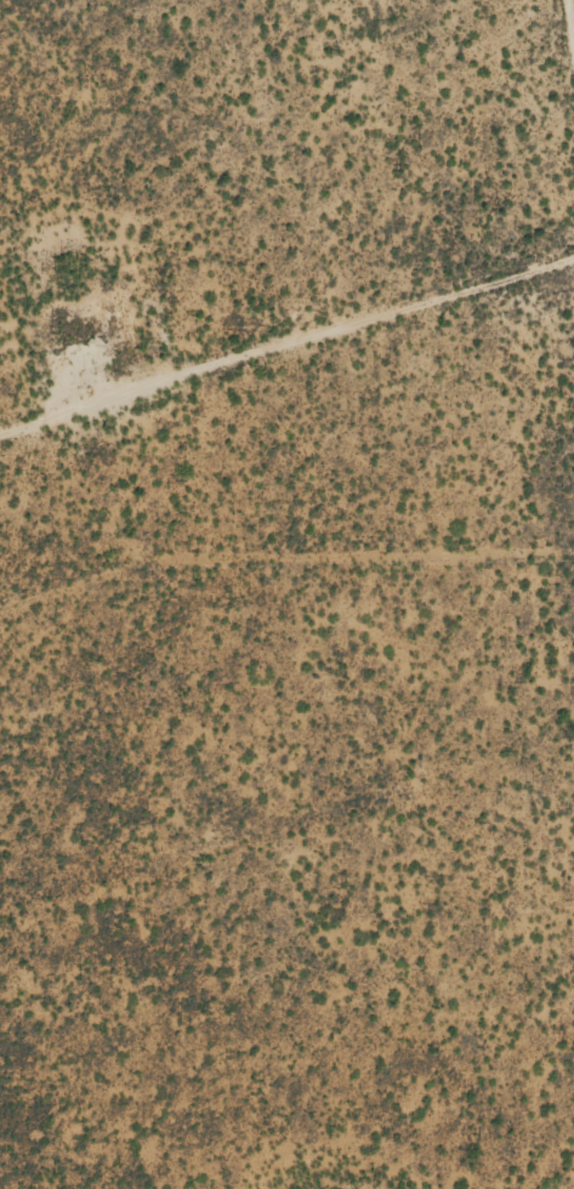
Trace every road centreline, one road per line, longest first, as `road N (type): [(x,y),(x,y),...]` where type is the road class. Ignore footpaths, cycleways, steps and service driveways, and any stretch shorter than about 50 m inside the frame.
road 1 (track): [(0,441),(573,270)]

